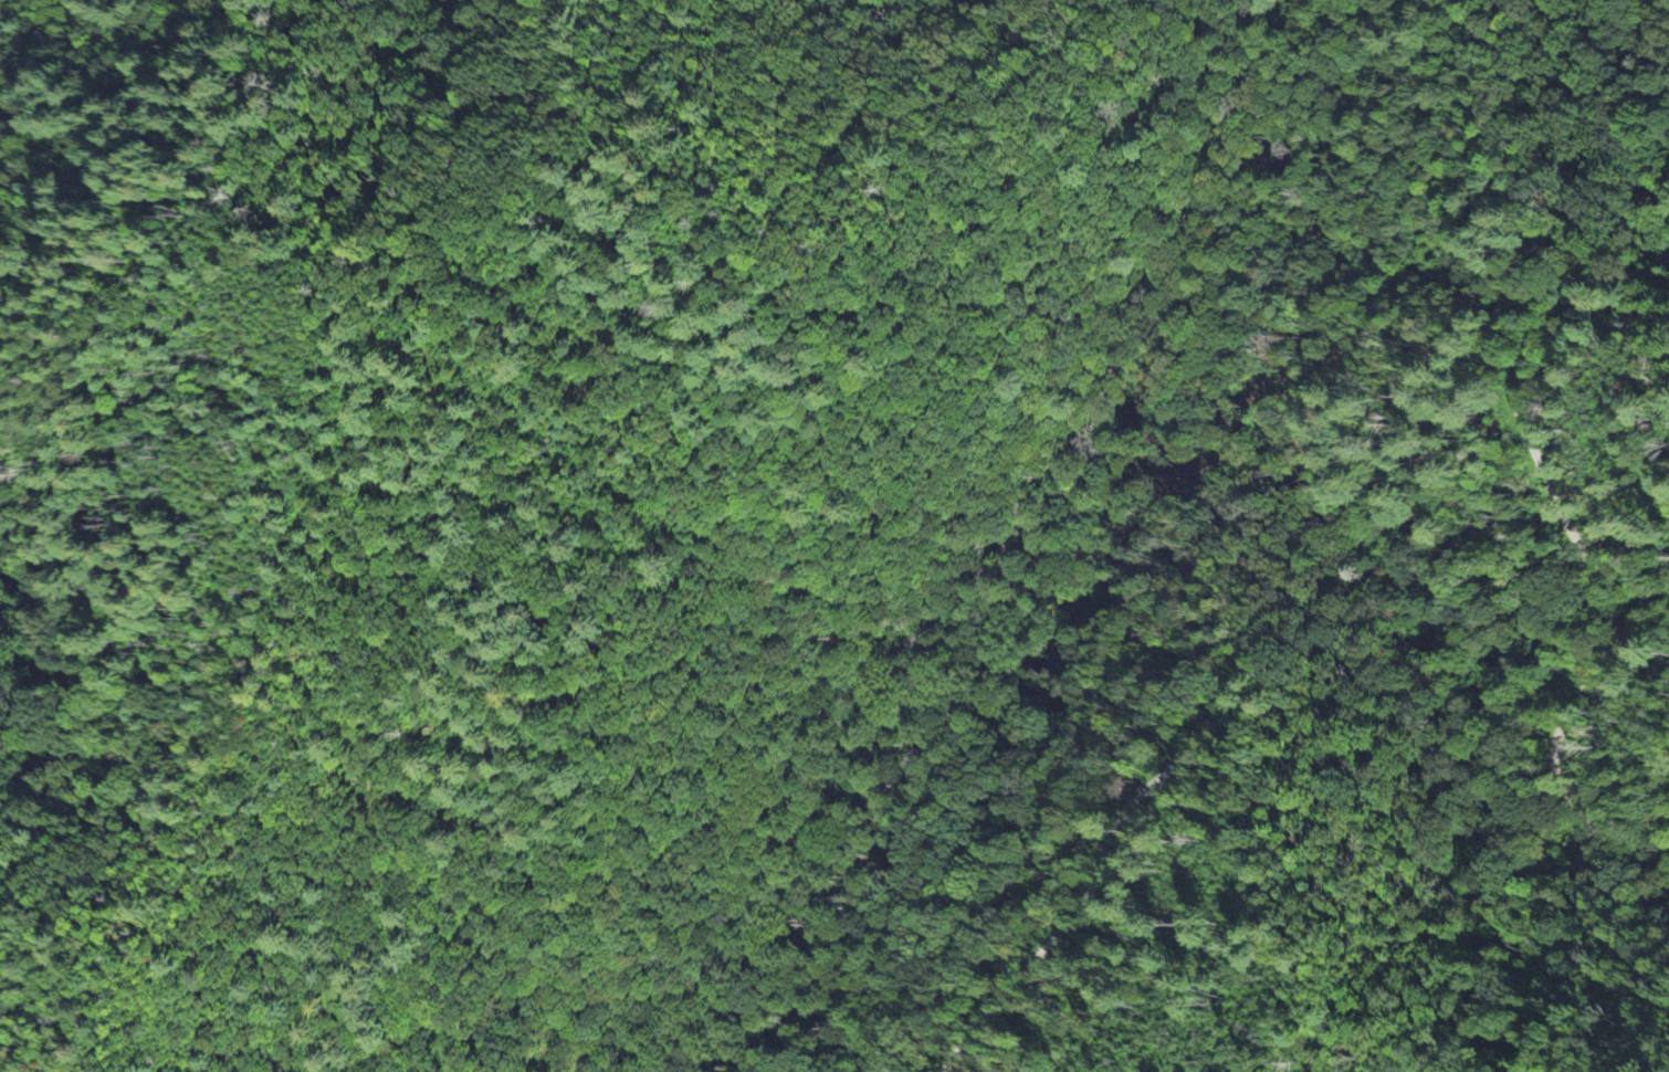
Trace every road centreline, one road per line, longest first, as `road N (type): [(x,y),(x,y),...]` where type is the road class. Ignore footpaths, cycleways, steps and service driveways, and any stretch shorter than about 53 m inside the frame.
road 1 (track): [(1668,294),(1624,277),(1593,278),(1519,385),(1528,440),(1608,605),(1607,632),(1554,744),(1561,782),(1585,827),(1581,862),(1453,906),(1373,803),(1313,702),(1259,671),(1237,681),(1195,742),(1113,829),(1068,926),(940,1071)]
road 2 (track): [(622,1071),(722,969),(780,854),(802,778),(831,718),(1007,543),(1075,449),(1138,288),(1197,200),(1211,155),(1209,39),(1197,0)]

